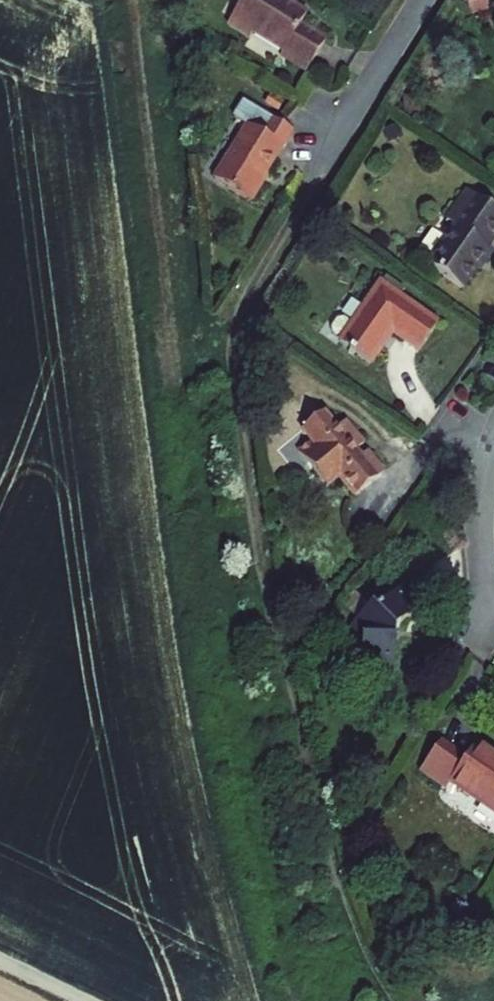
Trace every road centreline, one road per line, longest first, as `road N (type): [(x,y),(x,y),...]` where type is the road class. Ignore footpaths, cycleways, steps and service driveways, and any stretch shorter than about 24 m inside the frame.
road 1 (track): [(384,1000),(353,937),(264,655),(241,549),(222,360),(231,324),(331,146)]
road 2 (residential): [(485,624),(481,529),(493,445)]
road 3 (residential): [(331,146),(422,0)]

